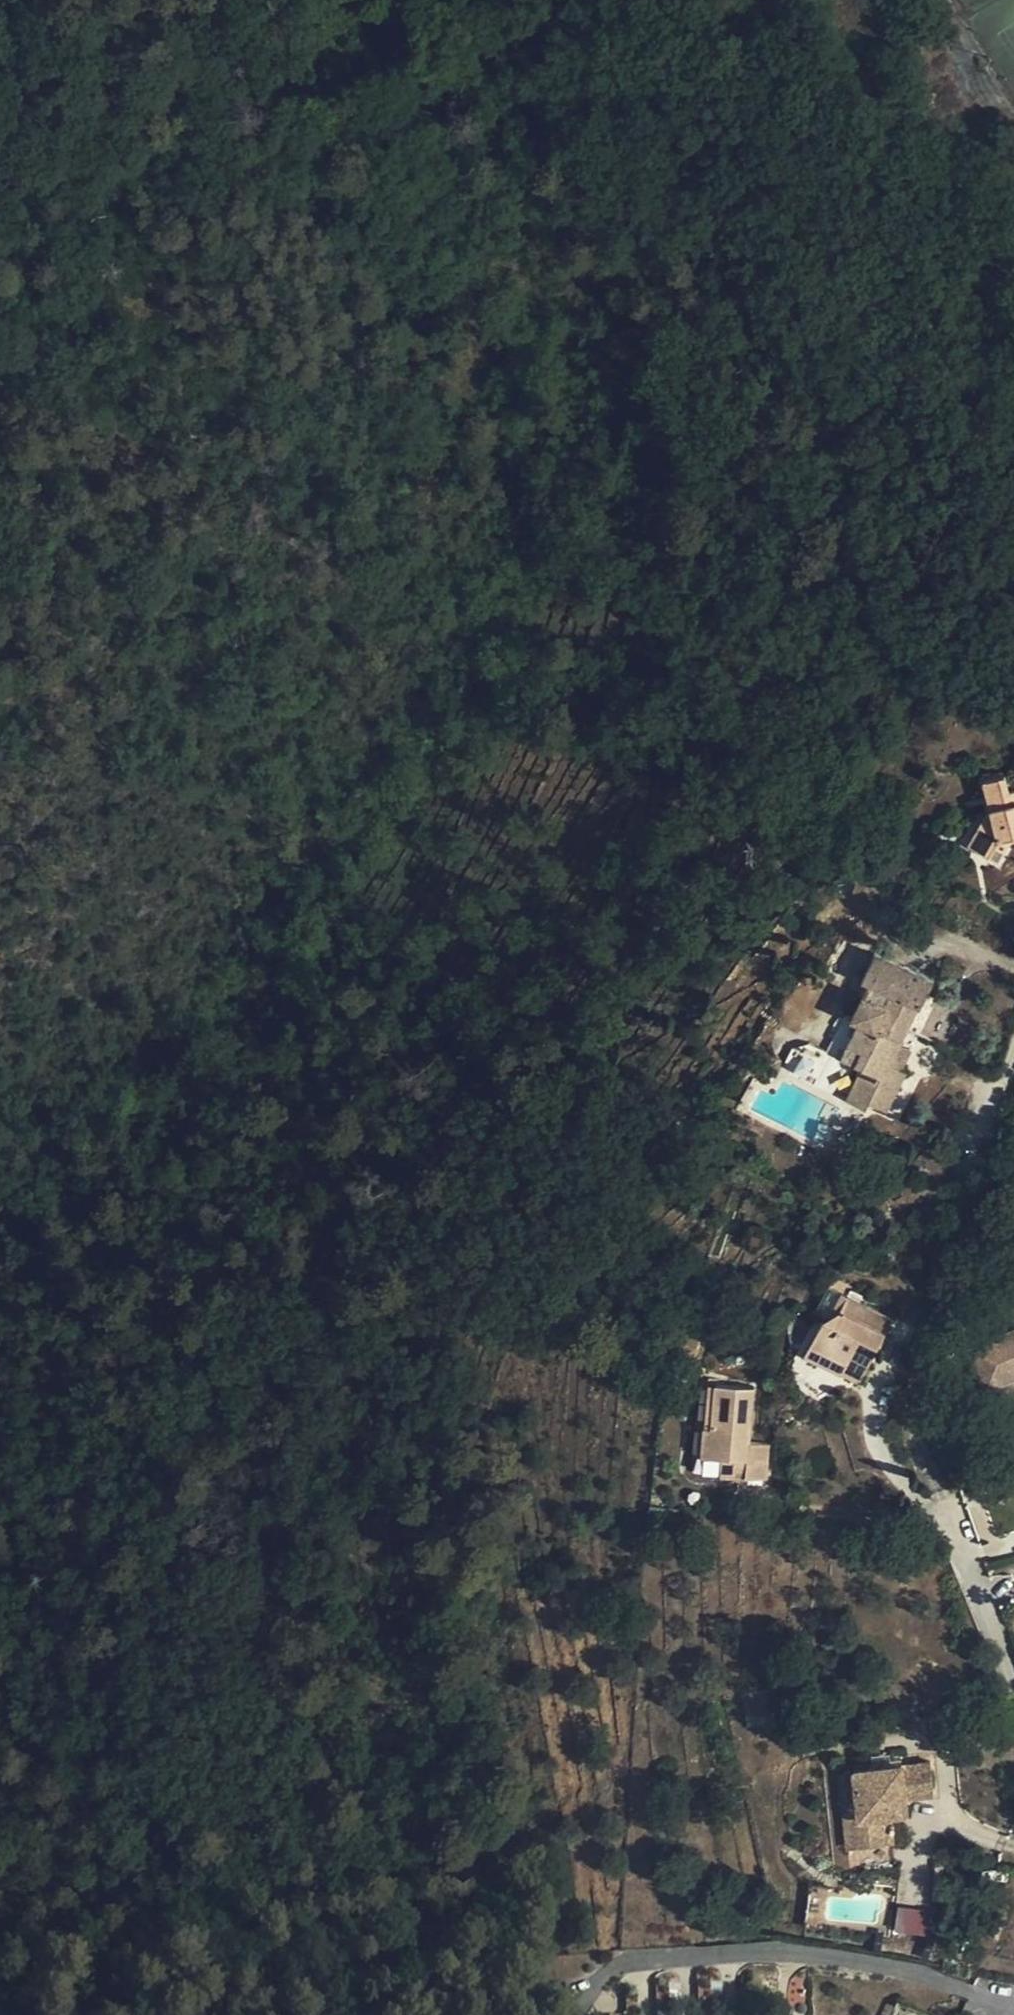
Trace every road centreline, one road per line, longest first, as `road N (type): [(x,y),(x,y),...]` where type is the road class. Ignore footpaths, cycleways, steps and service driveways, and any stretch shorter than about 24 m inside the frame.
road 1 (residential): [(1013,1684),(915,1433)]

